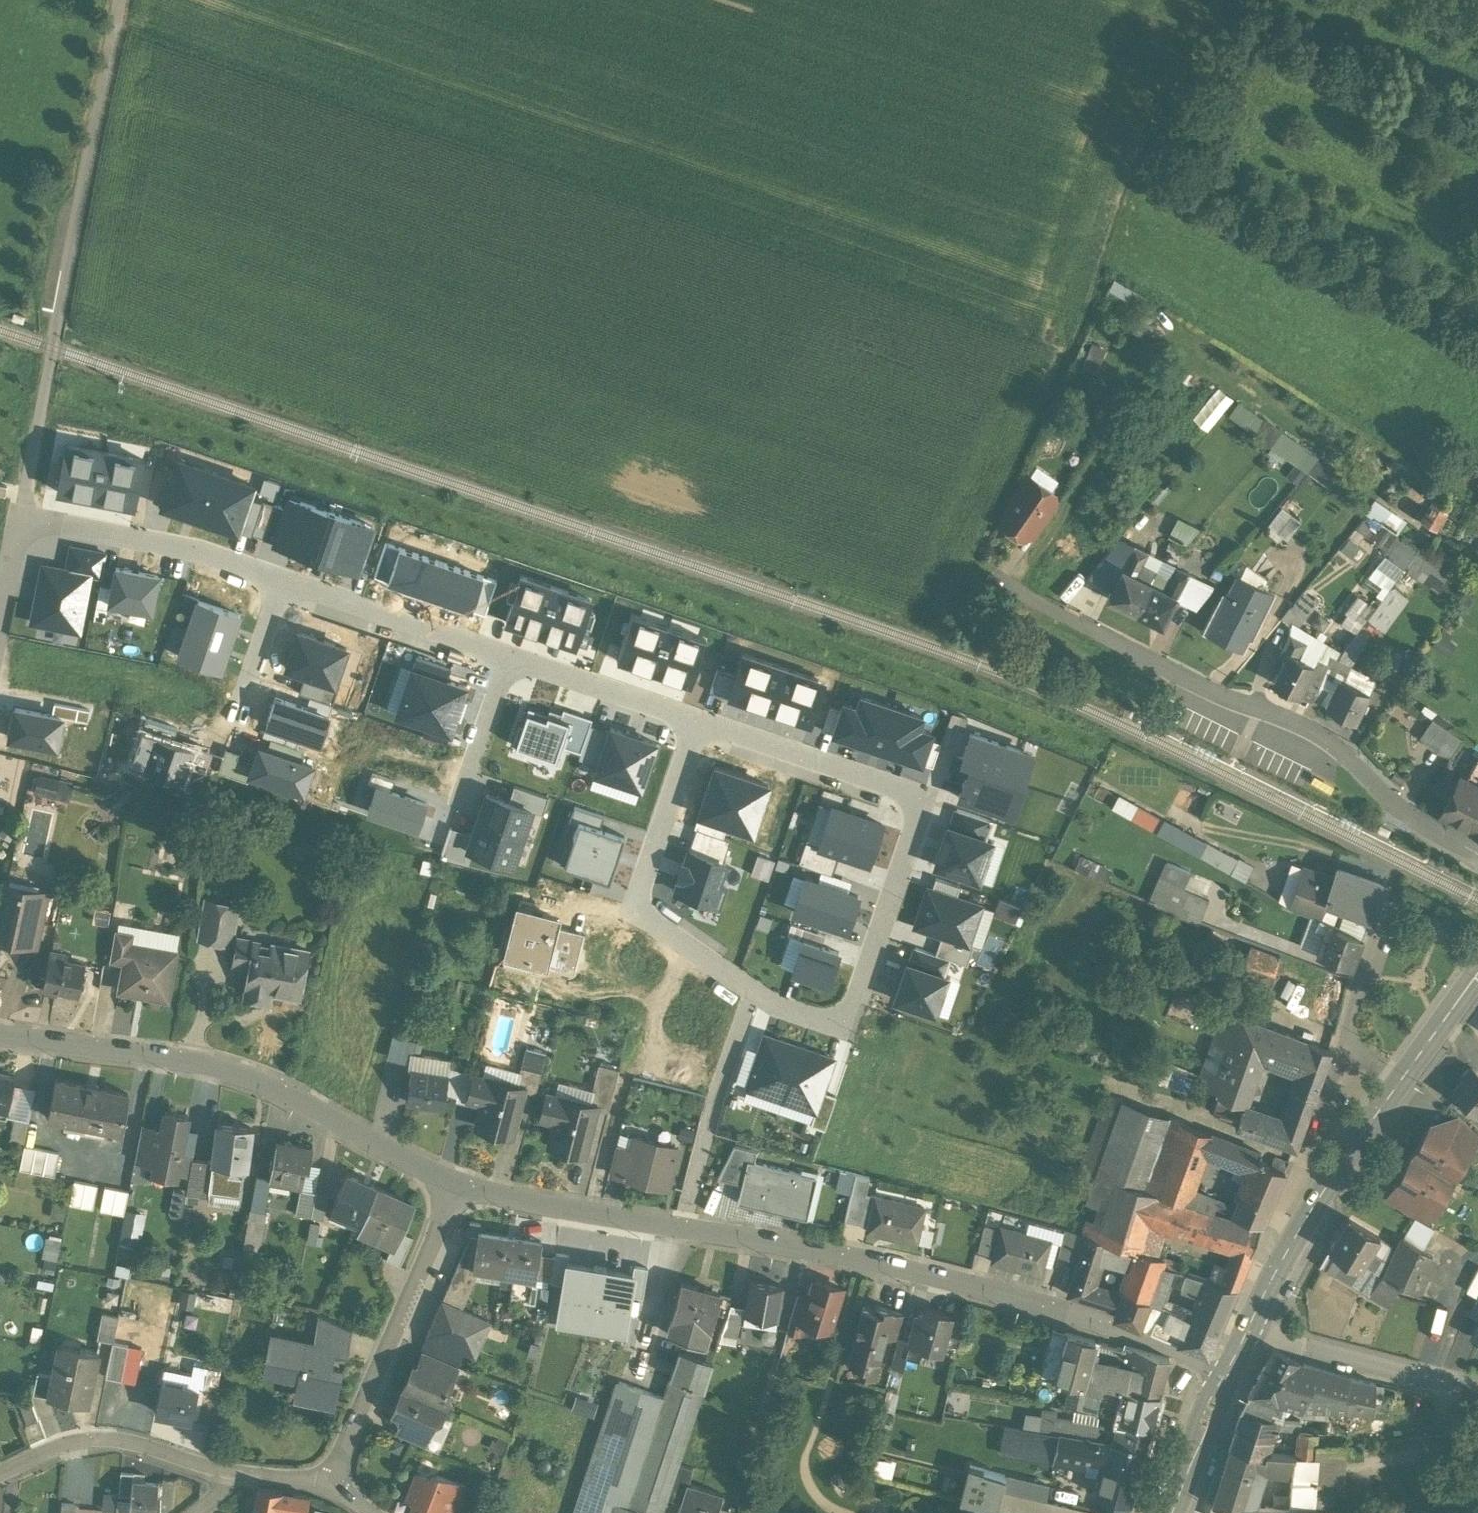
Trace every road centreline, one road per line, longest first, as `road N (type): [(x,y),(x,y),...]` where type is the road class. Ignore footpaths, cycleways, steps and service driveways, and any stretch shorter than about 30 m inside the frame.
road 1 (residential): [(1227,1375),(1050,1307),(864,1257),(459,1184)]
road 2 (residential): [(700,721),(918,797),(843,1026),(753,989),(632,909)]
road 3 (residential): [(1477,857),(1408,815),(1339,748),(1304,726),(1134,654),(988,575)]
road 4 (track): [(21,517),(119,0)]
road 5 (residential): [(459,1184),(259,1080),(200,1062),(0,1035)]
road 6 (secondary): [(1477,975),(1359,1141),(1244,1336)]
road 7 (residential): [(0,626),(21,517),(200,552),(277,584)]
road 8 (residential): [(327,1490),(459,1184)]
road 9 (residential): [(0,1476),(84,1443),(116,1440),(240,1480)]
road 10 (residential): [(277,584),(506,656)]
road 11 (residential): [(1244,1336),(1477,1393)]
road 12 (residential): [(506,656),(700,721)]
road 13 (residential): [(632,909),(700,721)]
road 14 (residential): [(506,656),(460,797)]
road 15 (secondary): [(1227,1375),(1173,1512)]
road 16 (residential): [(277,584),(234,719)]

